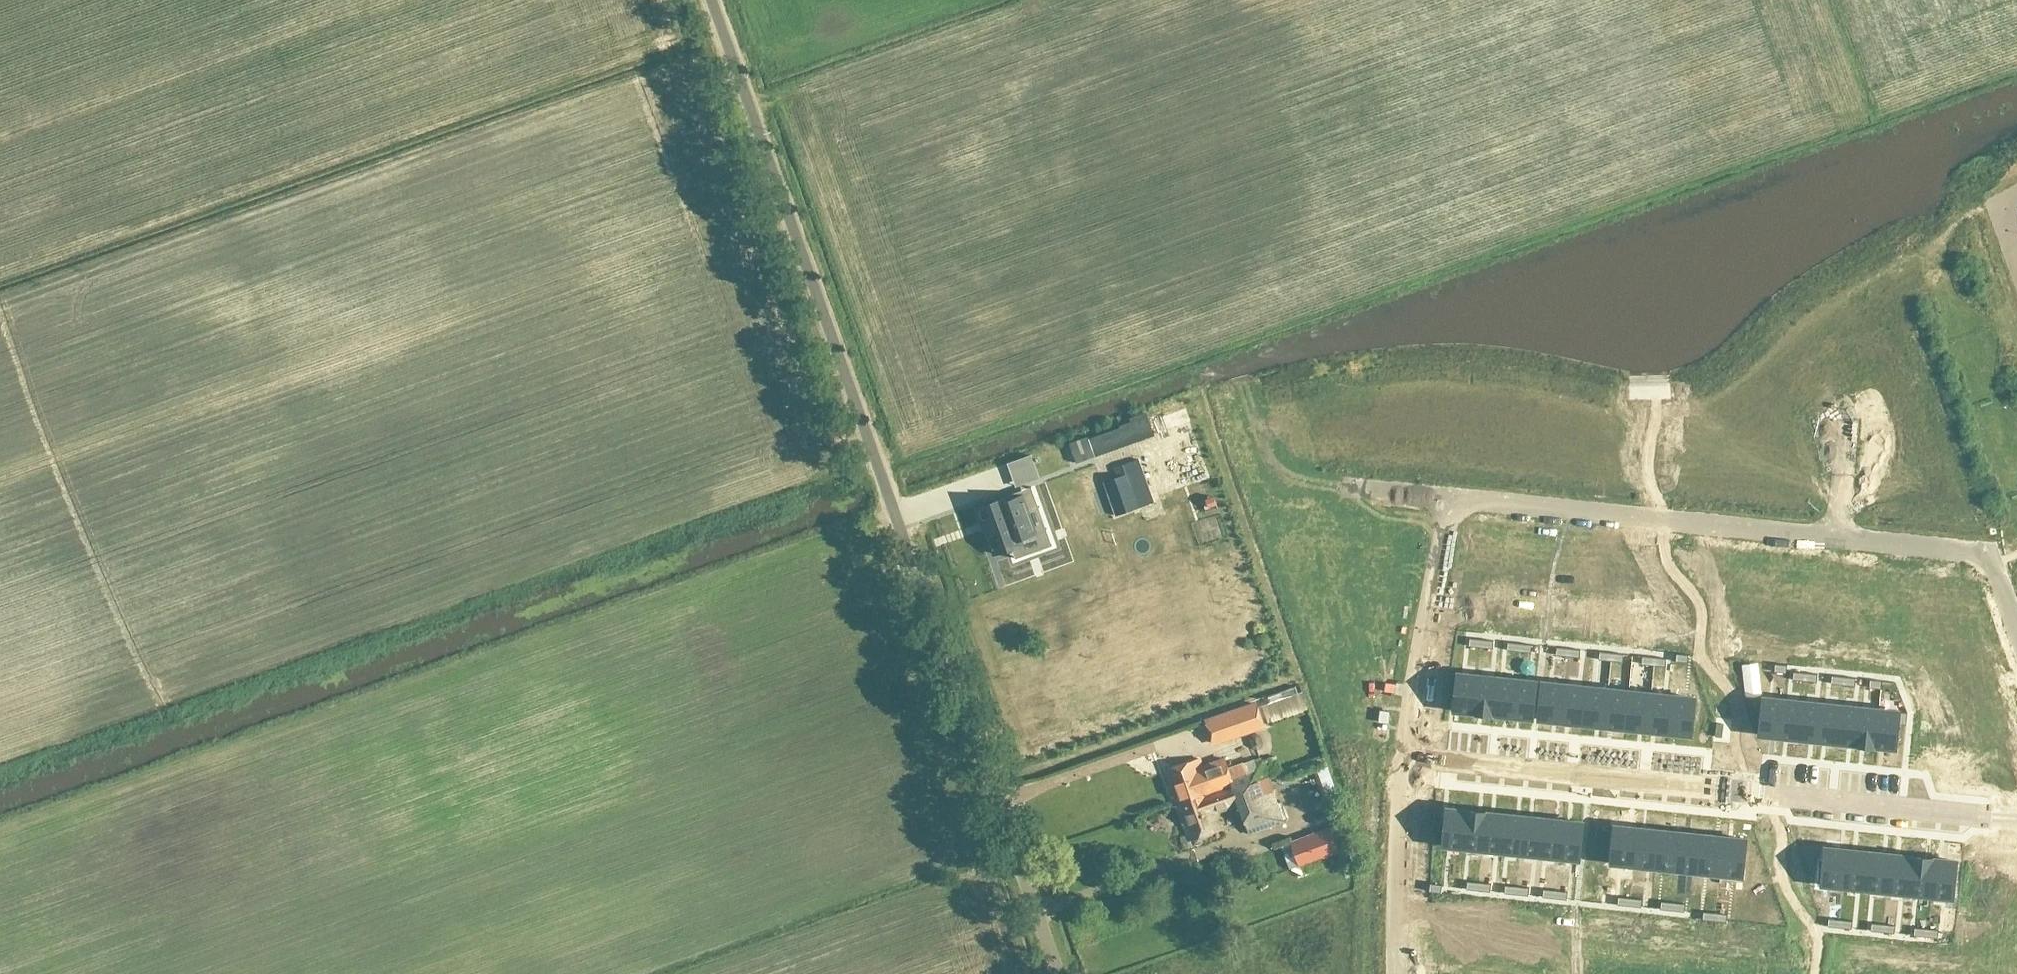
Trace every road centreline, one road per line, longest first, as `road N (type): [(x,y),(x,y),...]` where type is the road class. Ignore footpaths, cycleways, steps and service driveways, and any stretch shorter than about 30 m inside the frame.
road 1 (unclassified): [(710,0),(1056,973)]
road 2 (residential): [(1406,757),(2016,819)]
road 3 (residential): [(1448,501),(1832,538)]
road 4 (residential): [(1406,757),(1448,501)]
road 5 (residential): [(1832,538),(1984,553),(2016,634)]
road 6 (residential): [(1396,973),(1406,757)]
road 7 (residential): [(1832,538),(1839,453),(1831,409)]

